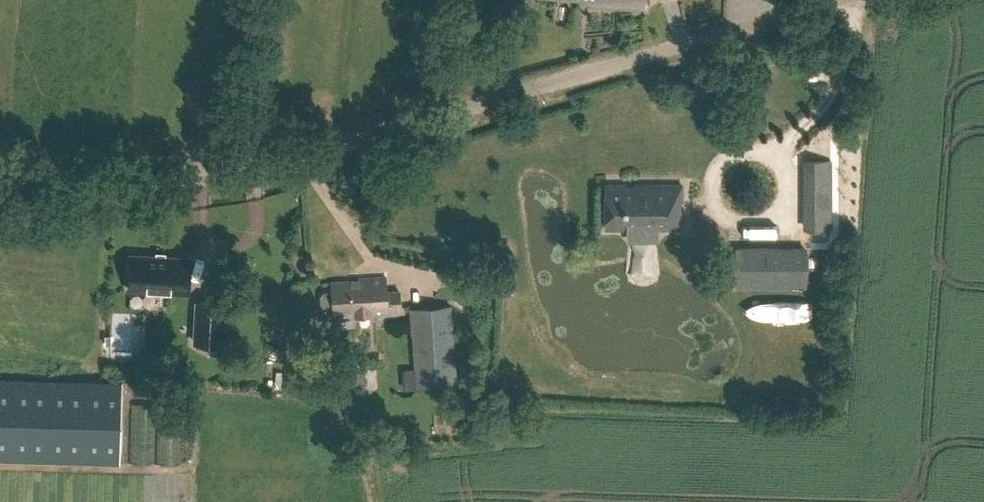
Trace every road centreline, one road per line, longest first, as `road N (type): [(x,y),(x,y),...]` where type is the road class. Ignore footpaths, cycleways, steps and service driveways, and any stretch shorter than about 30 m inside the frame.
road 1 (unclassified): [(0,168),(159,182),(251,170),(838,0)]

